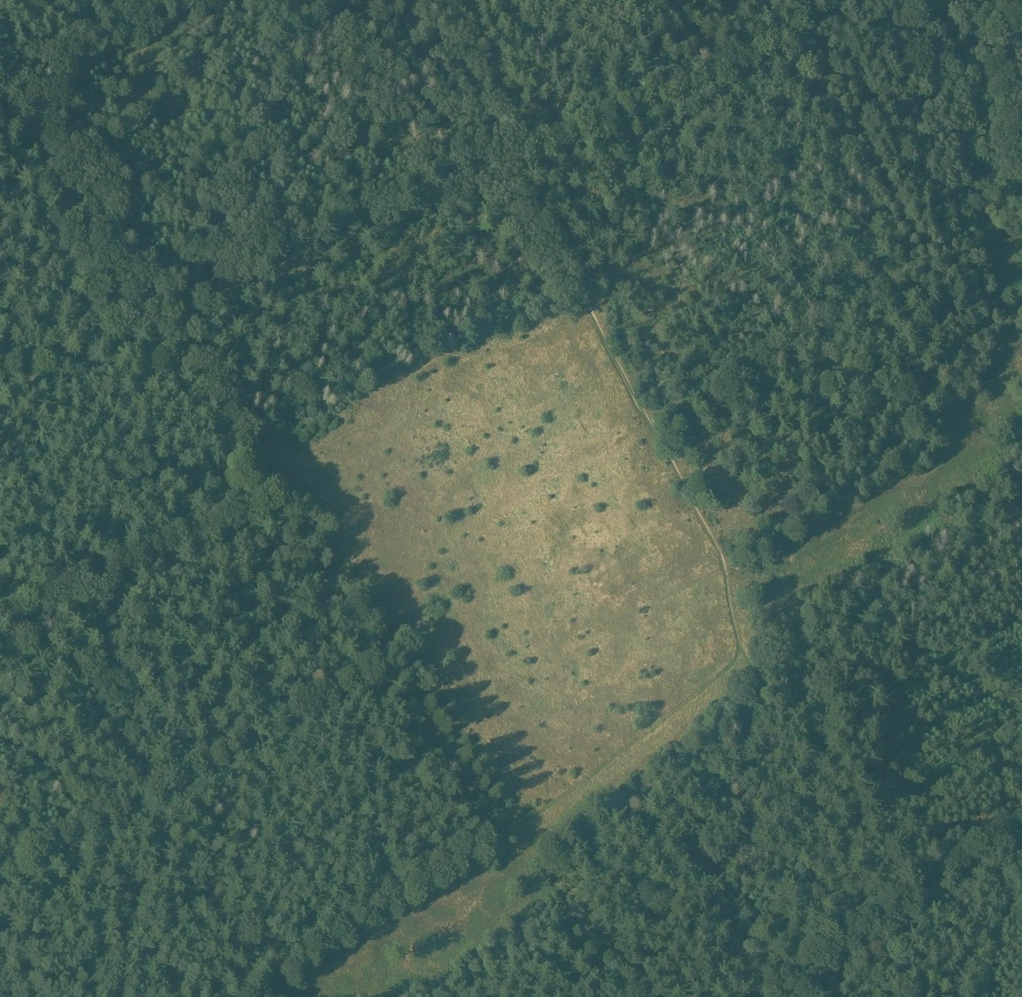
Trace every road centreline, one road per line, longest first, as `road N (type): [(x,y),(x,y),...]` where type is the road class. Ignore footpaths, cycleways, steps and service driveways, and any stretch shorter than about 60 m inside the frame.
road 1 (track): [(887,0),(141,326)]
road 2 (track): [(745,643),(794,689),(892,855),(921,875),(1021,813)]
road 3 (track): [(246,996),(514,831)]
road 4 (track): [(141,326),(0,48)]
road 5 (track): [(925,0),(1021,205)]
road 6 (track): [(141,326),(0,397)]

